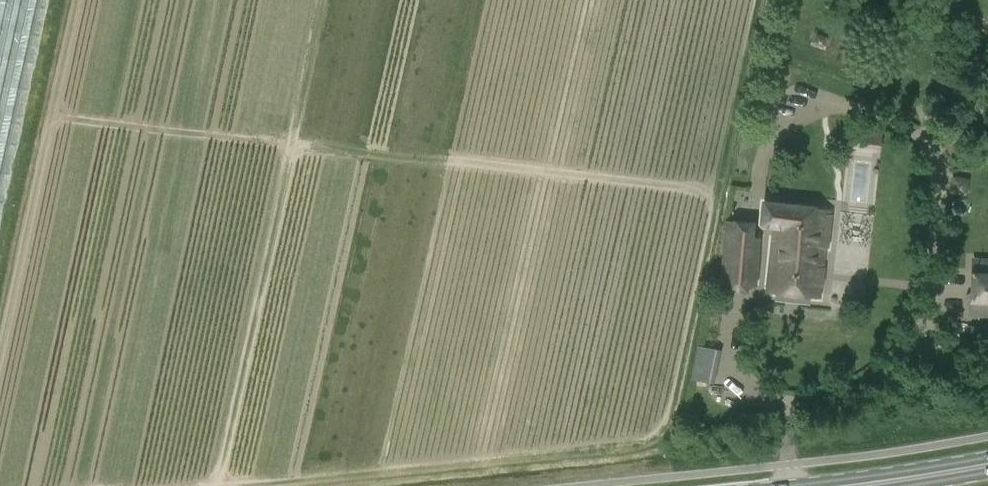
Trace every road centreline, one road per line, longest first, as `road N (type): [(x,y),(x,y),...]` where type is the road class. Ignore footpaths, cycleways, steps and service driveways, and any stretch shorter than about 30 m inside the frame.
road 1 (primary): [(865,485),(987,464)]

